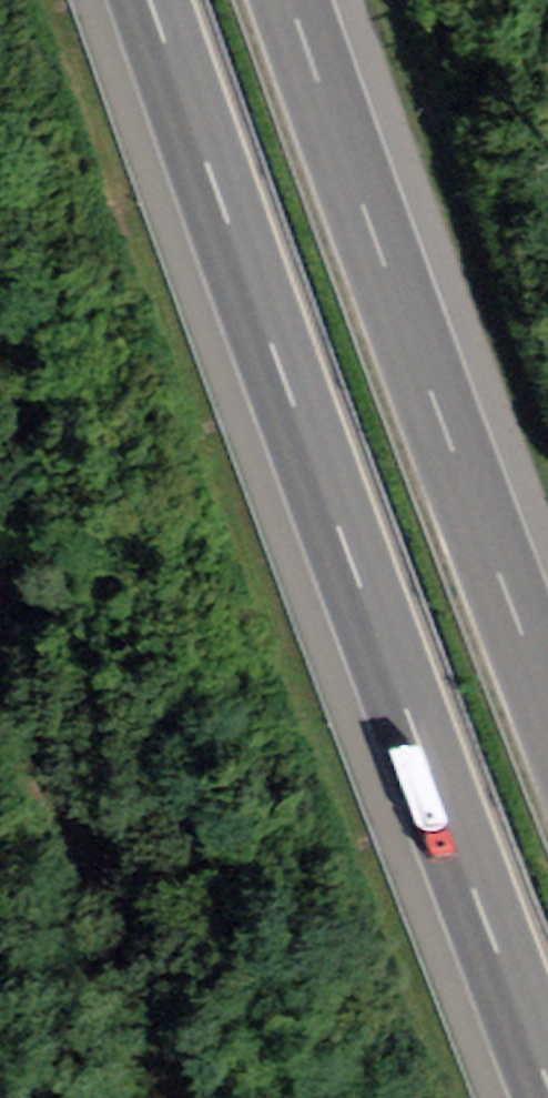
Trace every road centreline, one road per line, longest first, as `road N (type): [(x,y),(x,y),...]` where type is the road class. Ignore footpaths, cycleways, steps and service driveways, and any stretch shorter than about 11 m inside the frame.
road 1 (motorway): [(150,0),(274,367),(547,1068)]
road 2 (motorway): [(547,690),(391,293),(289,0)]
road 3 (track): [(0,619),(192,1097)]

